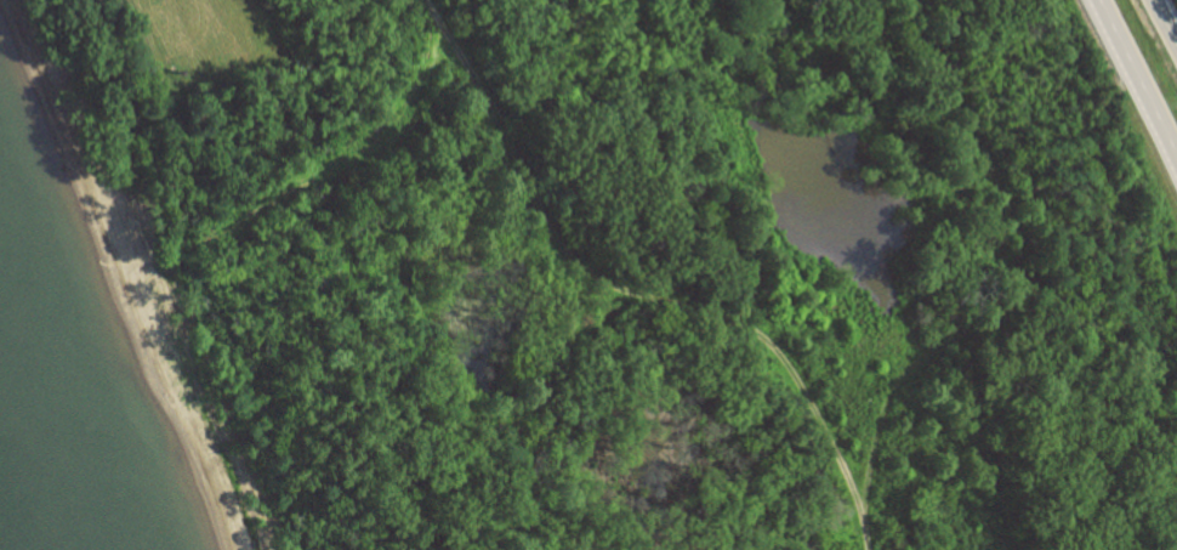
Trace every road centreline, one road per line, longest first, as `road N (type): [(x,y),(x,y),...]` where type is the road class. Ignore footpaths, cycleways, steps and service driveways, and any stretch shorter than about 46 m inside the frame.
road 1 (trunk): [(1096,0),(1176,163)]

